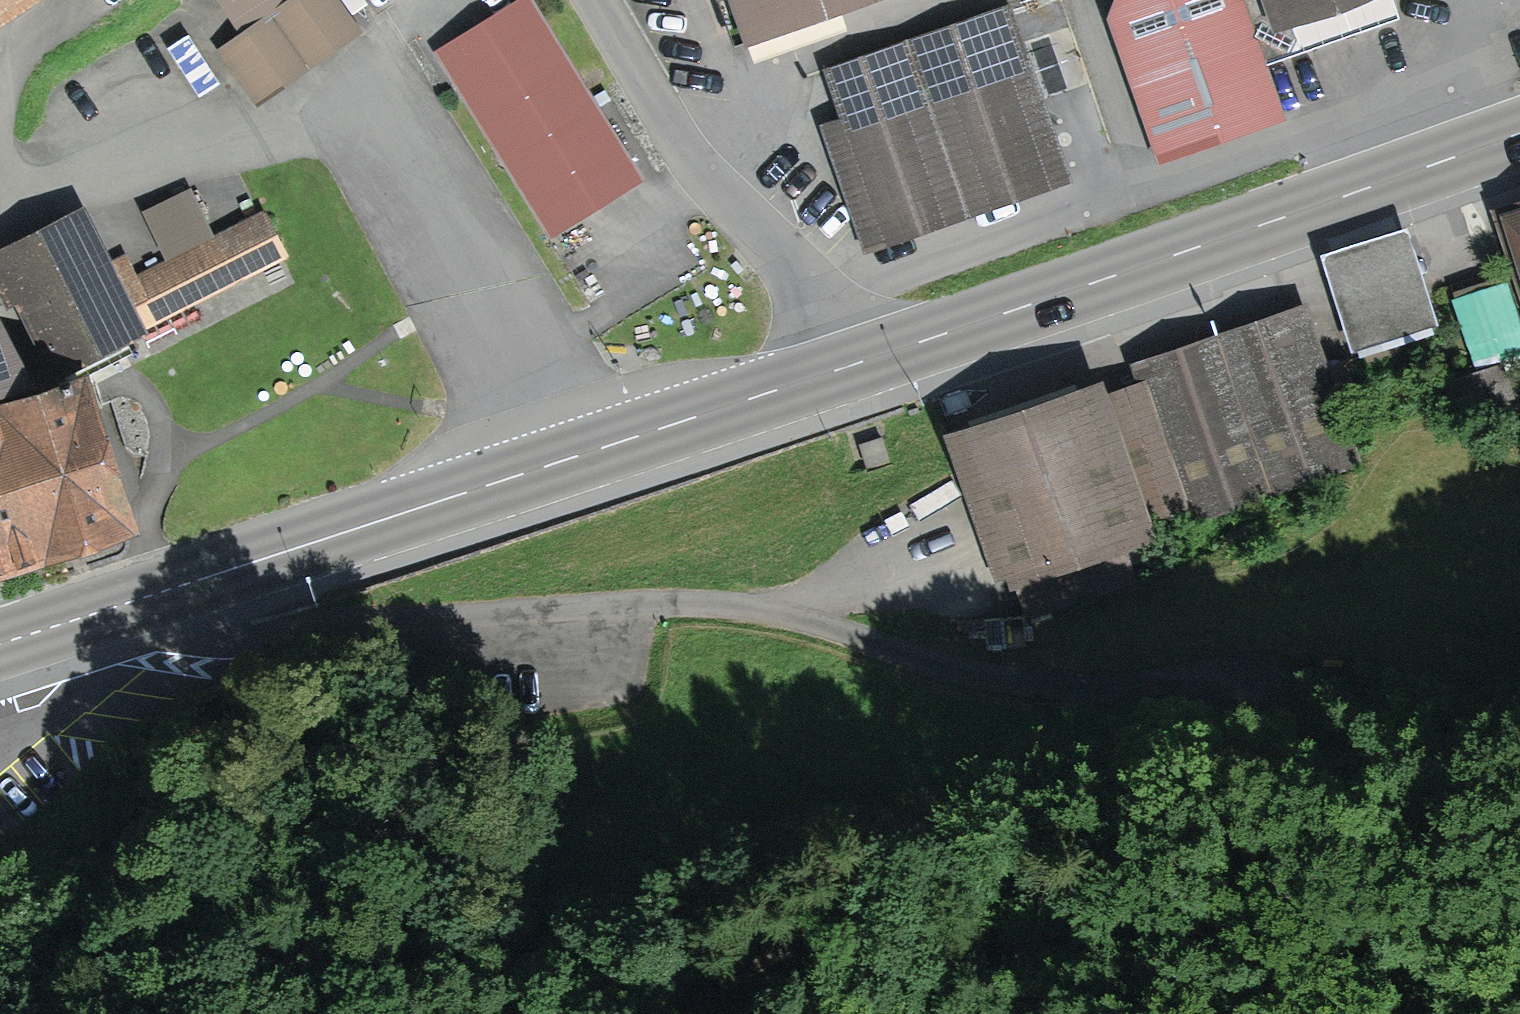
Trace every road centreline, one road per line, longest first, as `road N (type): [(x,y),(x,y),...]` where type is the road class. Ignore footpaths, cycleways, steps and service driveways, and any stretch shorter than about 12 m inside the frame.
road 1 (track): [(113,607),(230,631),(284,632),(697,602),(804,621),(985,677),(1117,686),(1270,683),(1287,702),(1287,722)]
road 2 (track): [(1287,722),(1271,750),(1240,760),(1075,775),(955,817),(793,932),(691,990),(618,1013)]
road 3 (primary): [(862,361),(1519,133)]
road 4 (primary): [(0,643),(556,465)]
road 5 (unclassified): [(862,361),(688,163),(584,0)]
road 6 (unclassified): [(386,115),(0,217)]
road 7 (unclassified): [(556,465),(386,115)]
road 8 (primary): [(556,465),(862,361)]
road 9 (track): [(1519,729),(1385,710),(1287,722)]
road 10 (unclassified): [(0,138),(20,54),(93,3)]
road 11 (unclassified): [(386,115),(432,0)]

